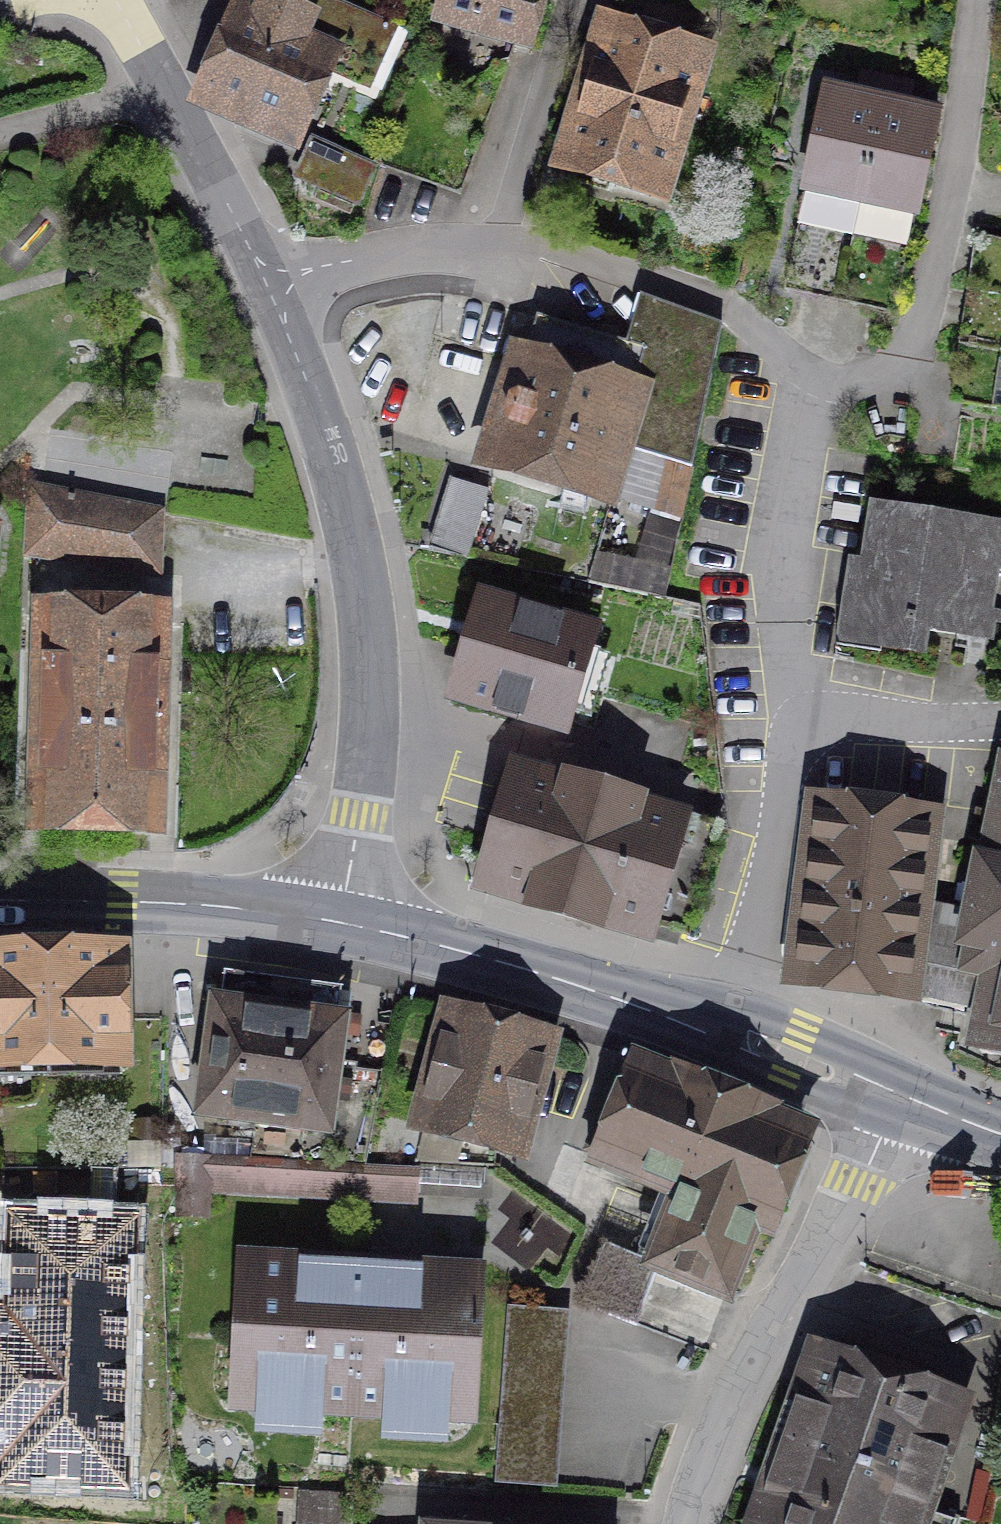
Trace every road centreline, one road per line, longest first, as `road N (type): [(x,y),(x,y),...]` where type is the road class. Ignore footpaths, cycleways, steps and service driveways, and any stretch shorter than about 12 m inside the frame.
road 1 (tertiary): [(270,291),(348,513),(365,628),(365,756),(342,924)]
road 2 (residential): [(814,377),(731,307),(553,249),(497,245),(347,262),(270,291)]
road 3 (residential): [(982,0),(915,374),(878,391),(814,377)]
road 4 (unclassified): [(698,1523),(753,1370),(856,1185),(897,1093)]
road 5 (secondary): [(730,1032),(342,924)]
road 6 (residential): [(813,721),(789,660),(784,543),(814,377)]
road 7 (secondary): [(342,924),(230,909),(0,900)]
road 8 (residential): [(730,1032),(780,857),(795,750),(813,721)]
road 9 (tertiary): [(167,89),(270,291)]
road 10 (residential): [(813,721),(1000,721)]
road 11 (secondary): [(897,1093),(730,1032)]
road 12 (residential): [(167,89),(0,126)]

